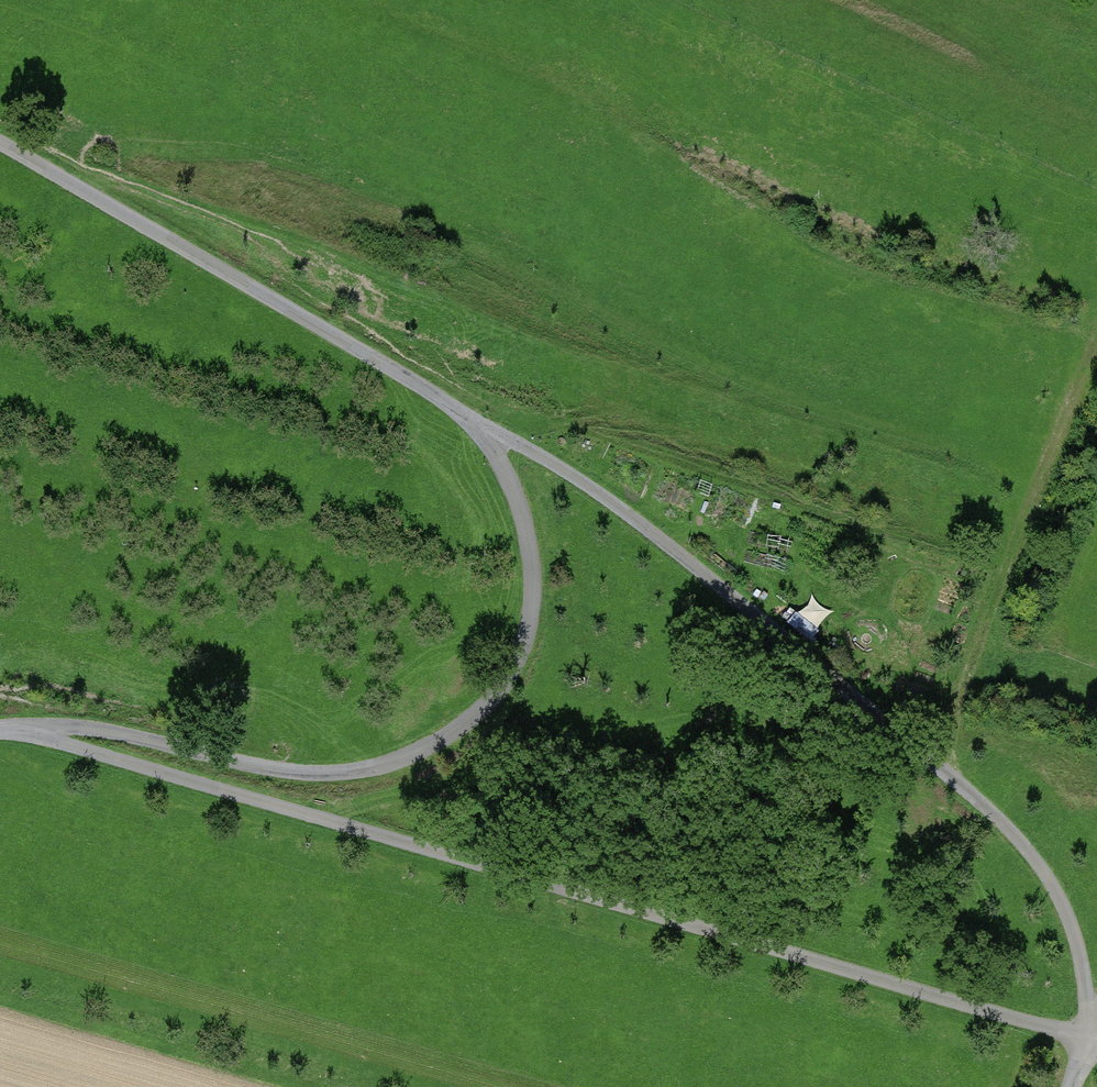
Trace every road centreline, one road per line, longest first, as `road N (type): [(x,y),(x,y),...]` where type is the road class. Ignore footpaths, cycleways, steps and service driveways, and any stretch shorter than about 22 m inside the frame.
road 1 (residential): [(18,731),(1085,1037)]
road 2 (residential): [(1085,1037),(1073,928),(1043,870),(999,819),(651,531),(583,482),(468,417)]
road 3 (residential): [(468,417),(522,509),(532,568),(530,618),(516,663),(462,727),(409,756),(347,774),(279,771),(91,728),(18,731)]
road 4 (residential): [(0,144),(263,290),(468,417)]
road 5 (track): [(1096,334),(971,662),(949,729),(949,778)]

